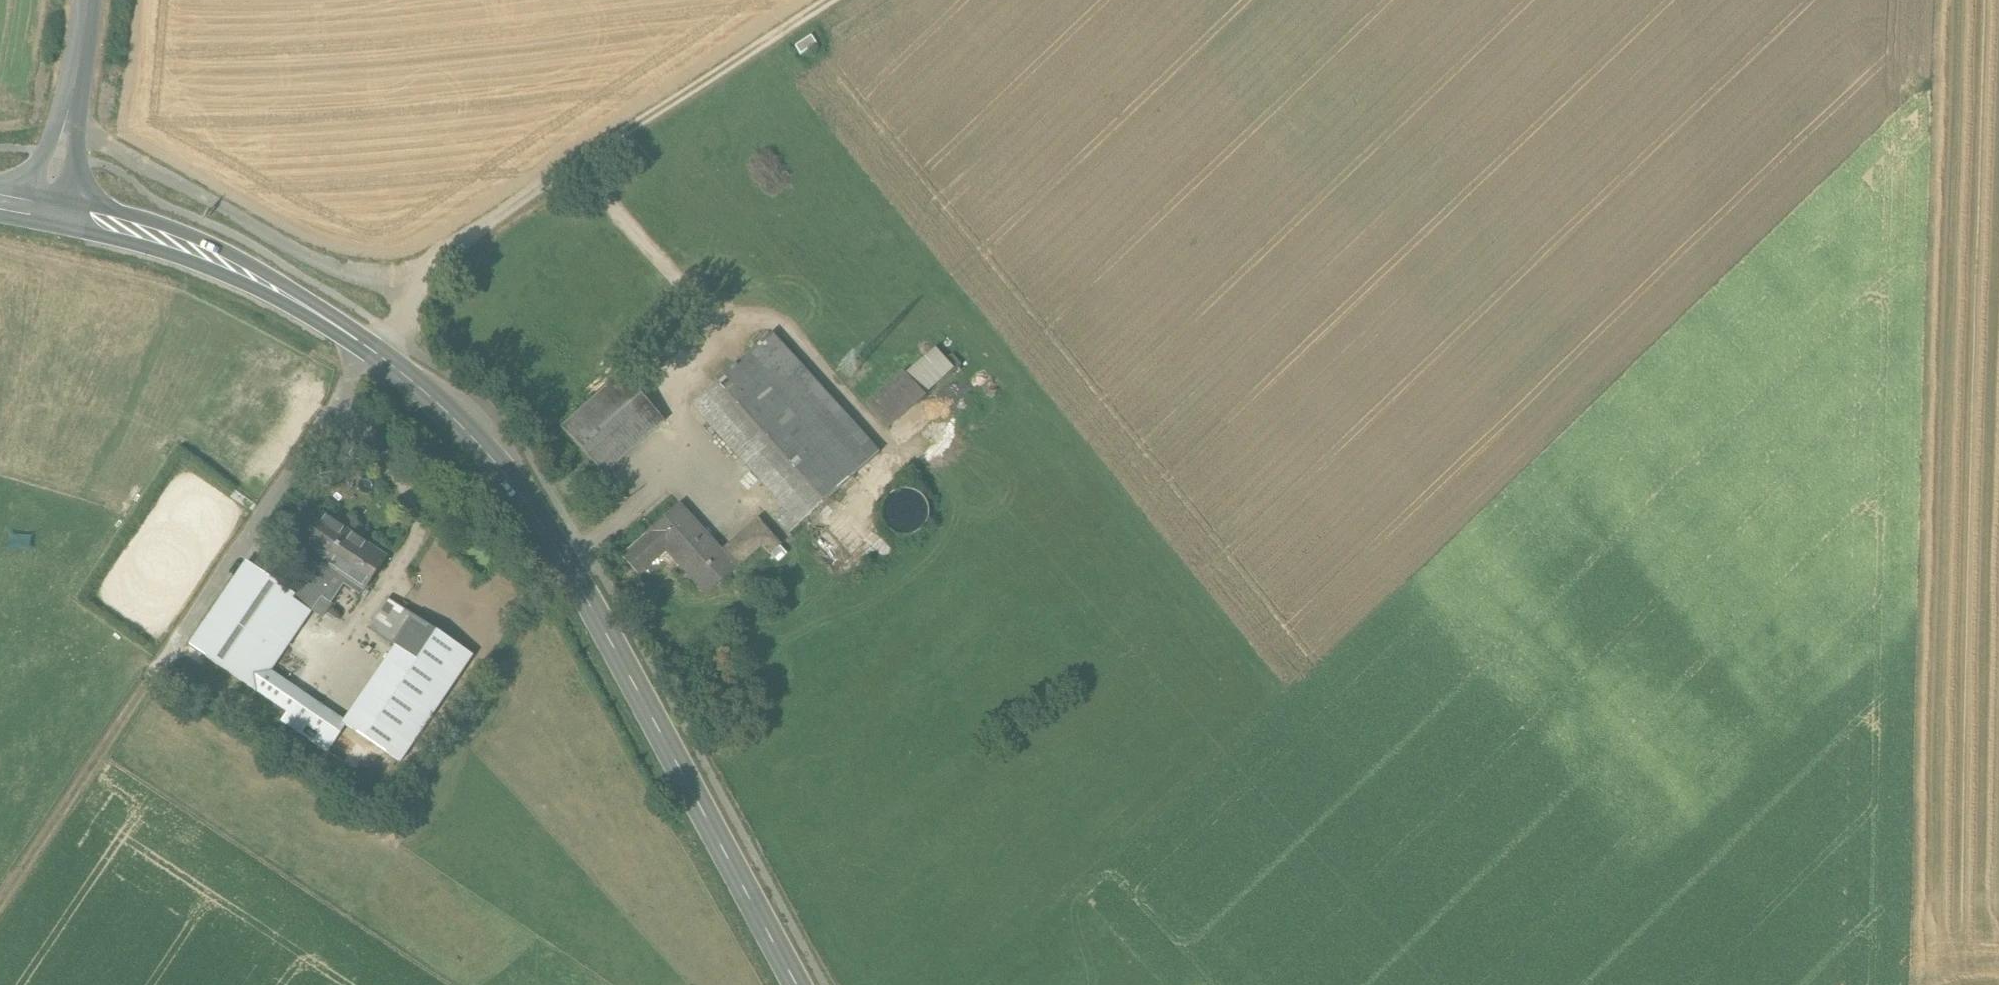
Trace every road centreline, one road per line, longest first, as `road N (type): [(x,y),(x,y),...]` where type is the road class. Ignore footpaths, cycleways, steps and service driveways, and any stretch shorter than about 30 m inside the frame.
road 1 (track): [(827,0),(439,264),(370,353),(0,896)]
road 2 (secondary): [(0,200),(133,227),(252,276),(422,395),(480,452),(561,561),(793,984)]
road 3 (track): [(63,123),(345,279),(422,286)]

